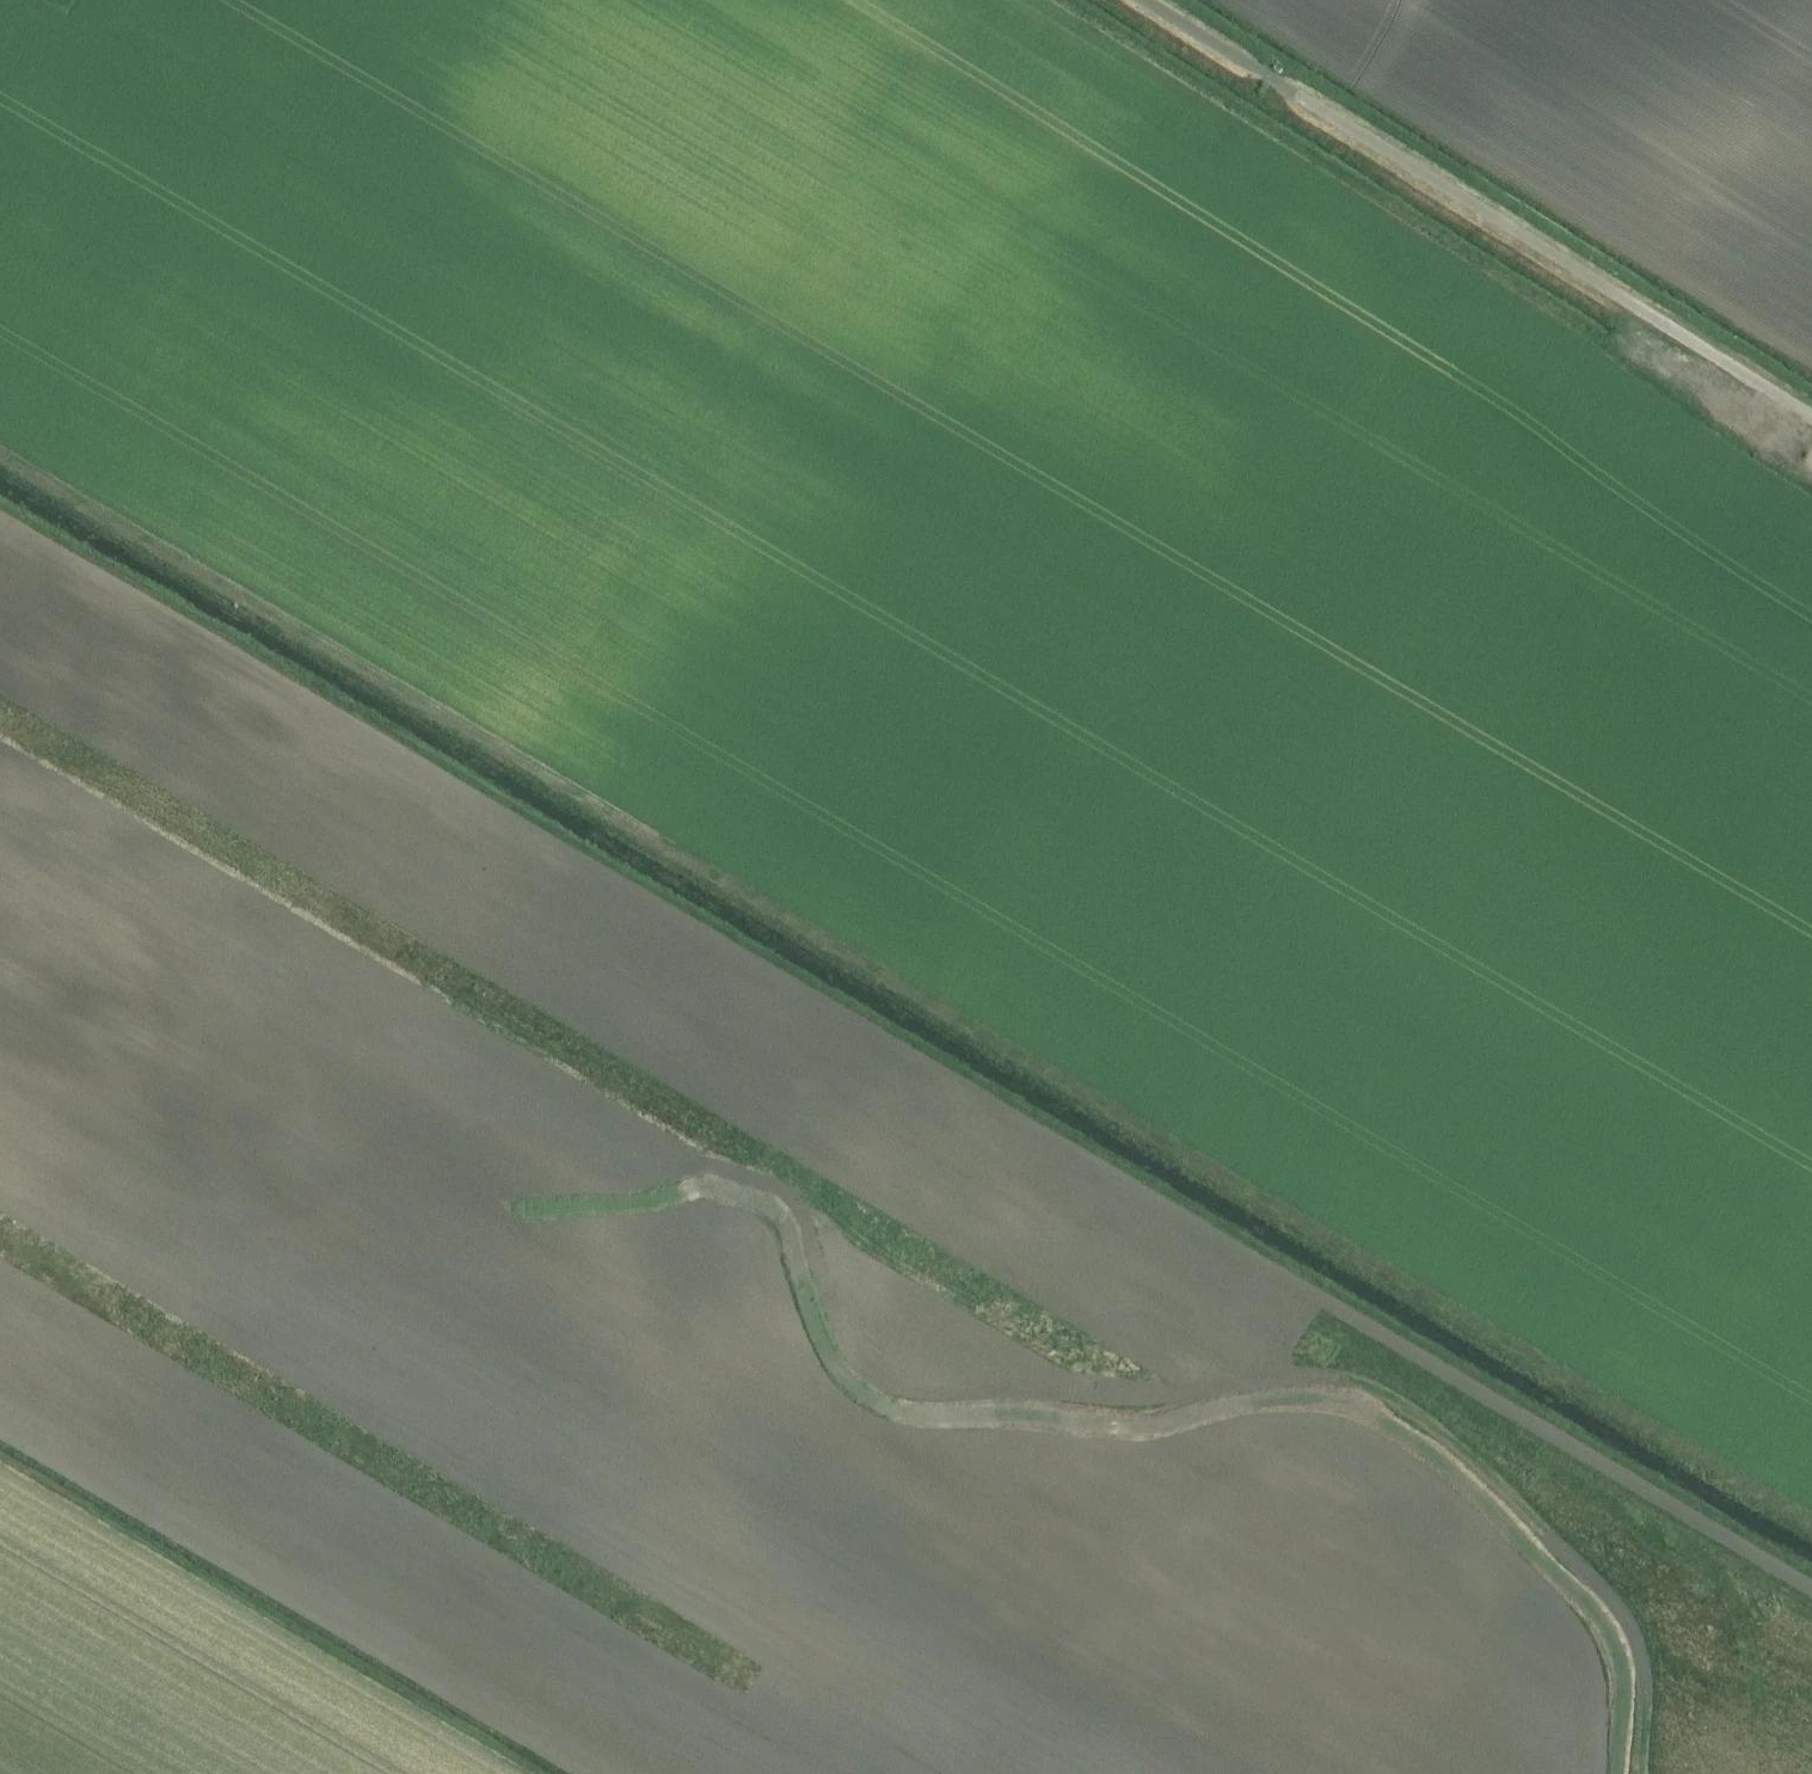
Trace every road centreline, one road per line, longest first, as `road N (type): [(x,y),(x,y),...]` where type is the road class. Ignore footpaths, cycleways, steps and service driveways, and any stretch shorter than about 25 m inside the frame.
road 1 (unclassified): [(1297,94),(1811,417)]

